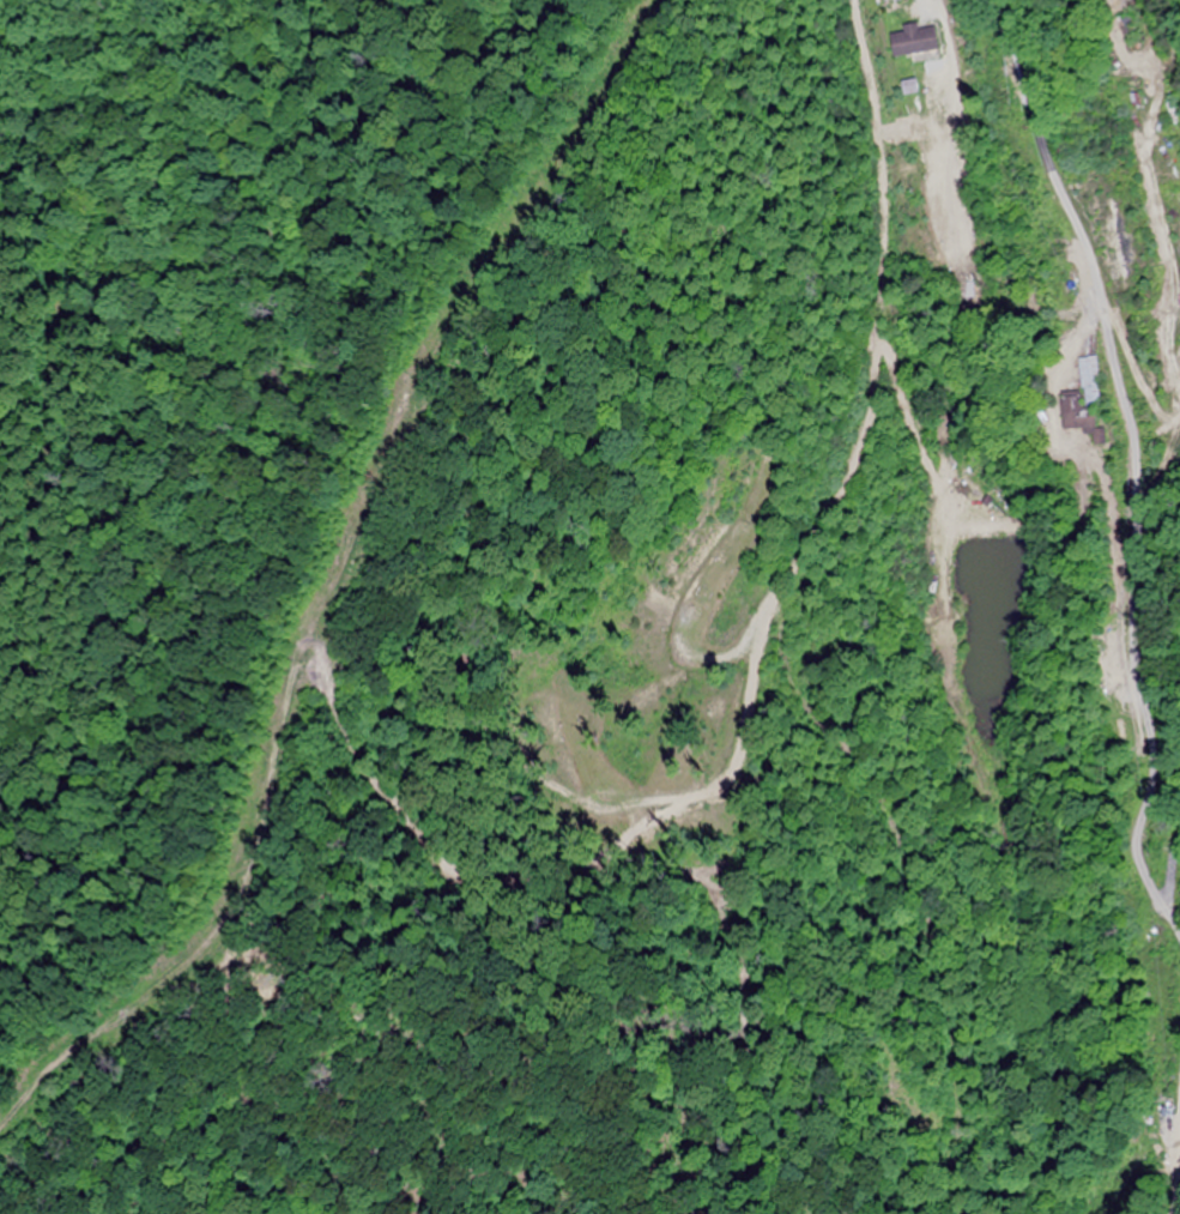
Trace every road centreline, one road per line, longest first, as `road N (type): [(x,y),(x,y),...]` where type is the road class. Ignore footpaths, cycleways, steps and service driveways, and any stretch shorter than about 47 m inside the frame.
road 1 (residential): [(1179,928),(1143,848),(1155,768),(1138,639),(1137,436),(1095,260),(1043,137),(1004,0)]

